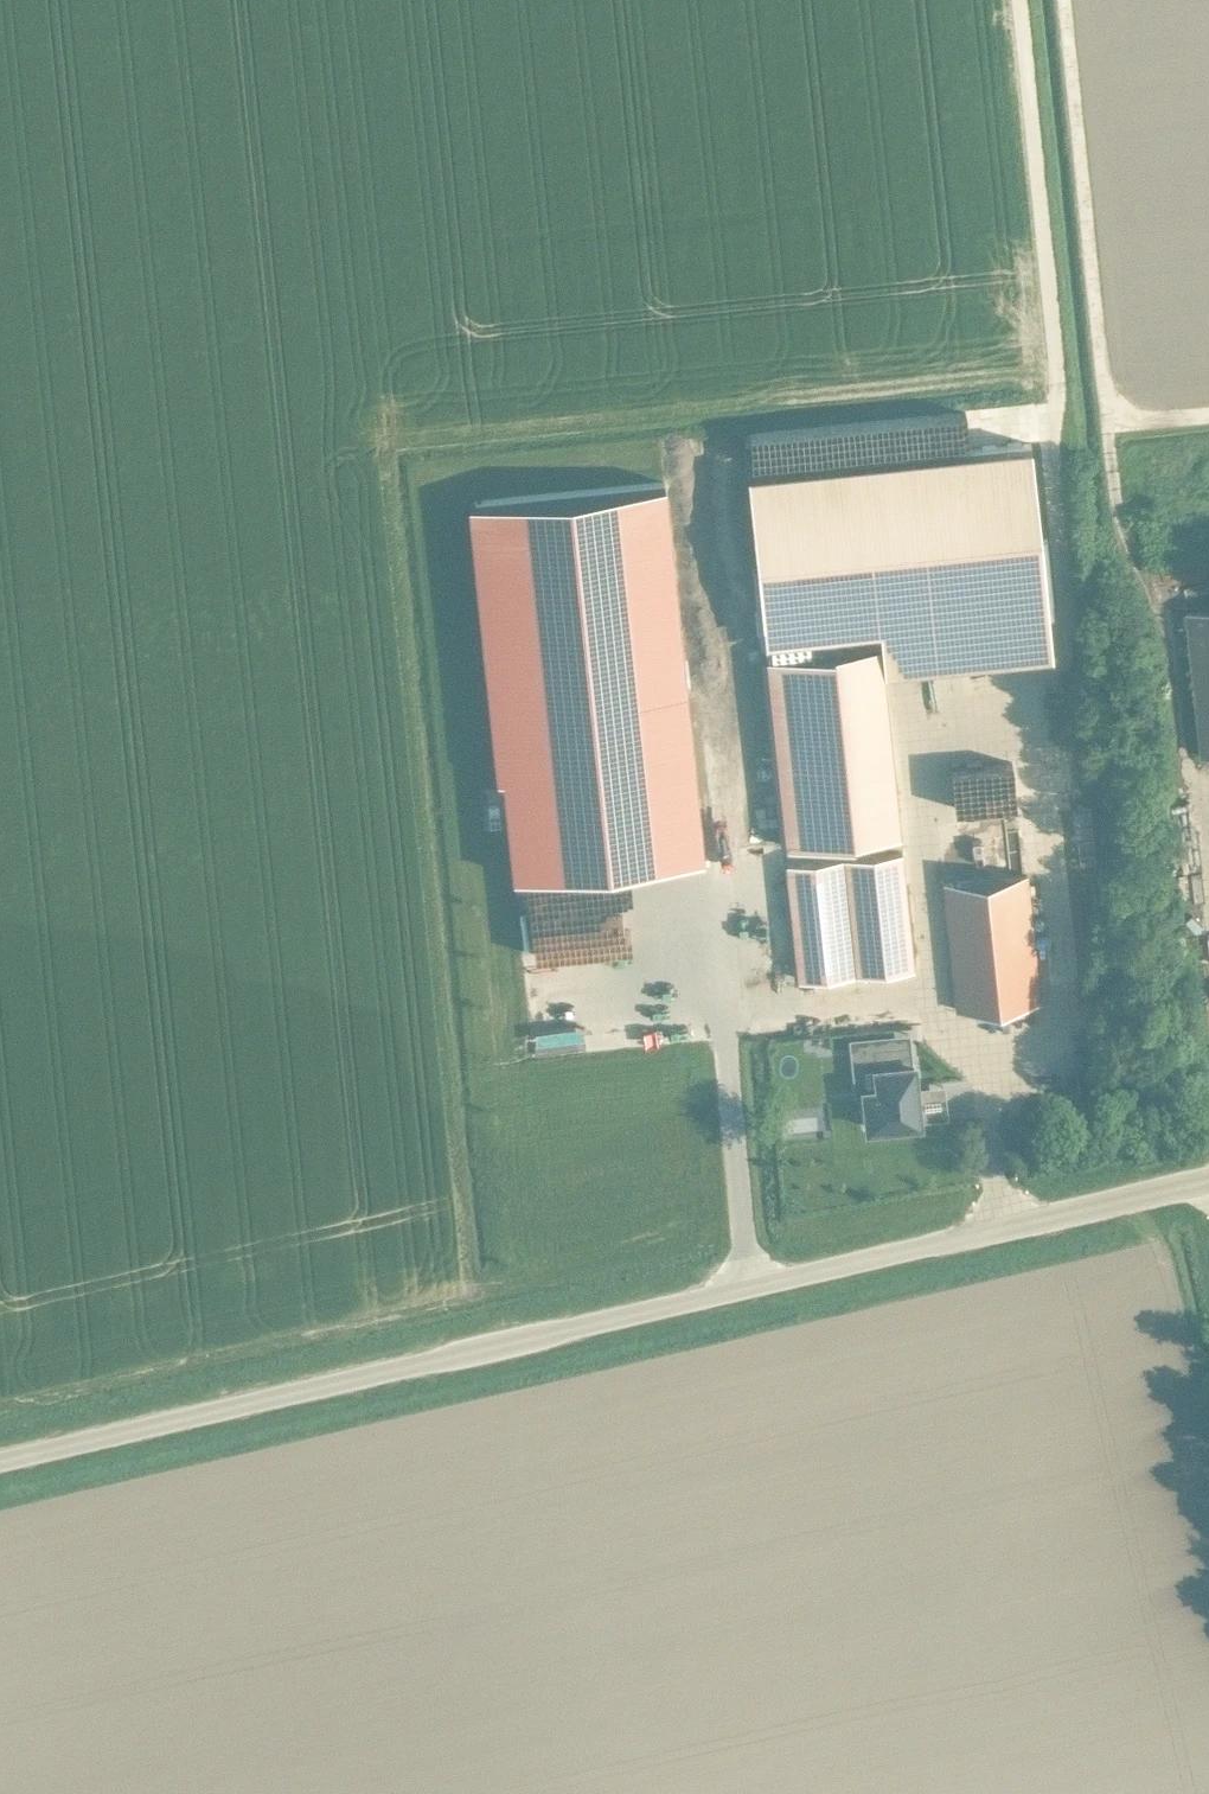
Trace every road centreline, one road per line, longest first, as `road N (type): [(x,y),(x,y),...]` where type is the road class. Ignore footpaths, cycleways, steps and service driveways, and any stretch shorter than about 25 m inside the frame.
road 1 (unclassified): [(0,1460),(1208,1180)]
road 2 (track): [(1116,519),(1064,0)]
road 3 (track): [(1050,435),(1058,377),(1020,0)]

